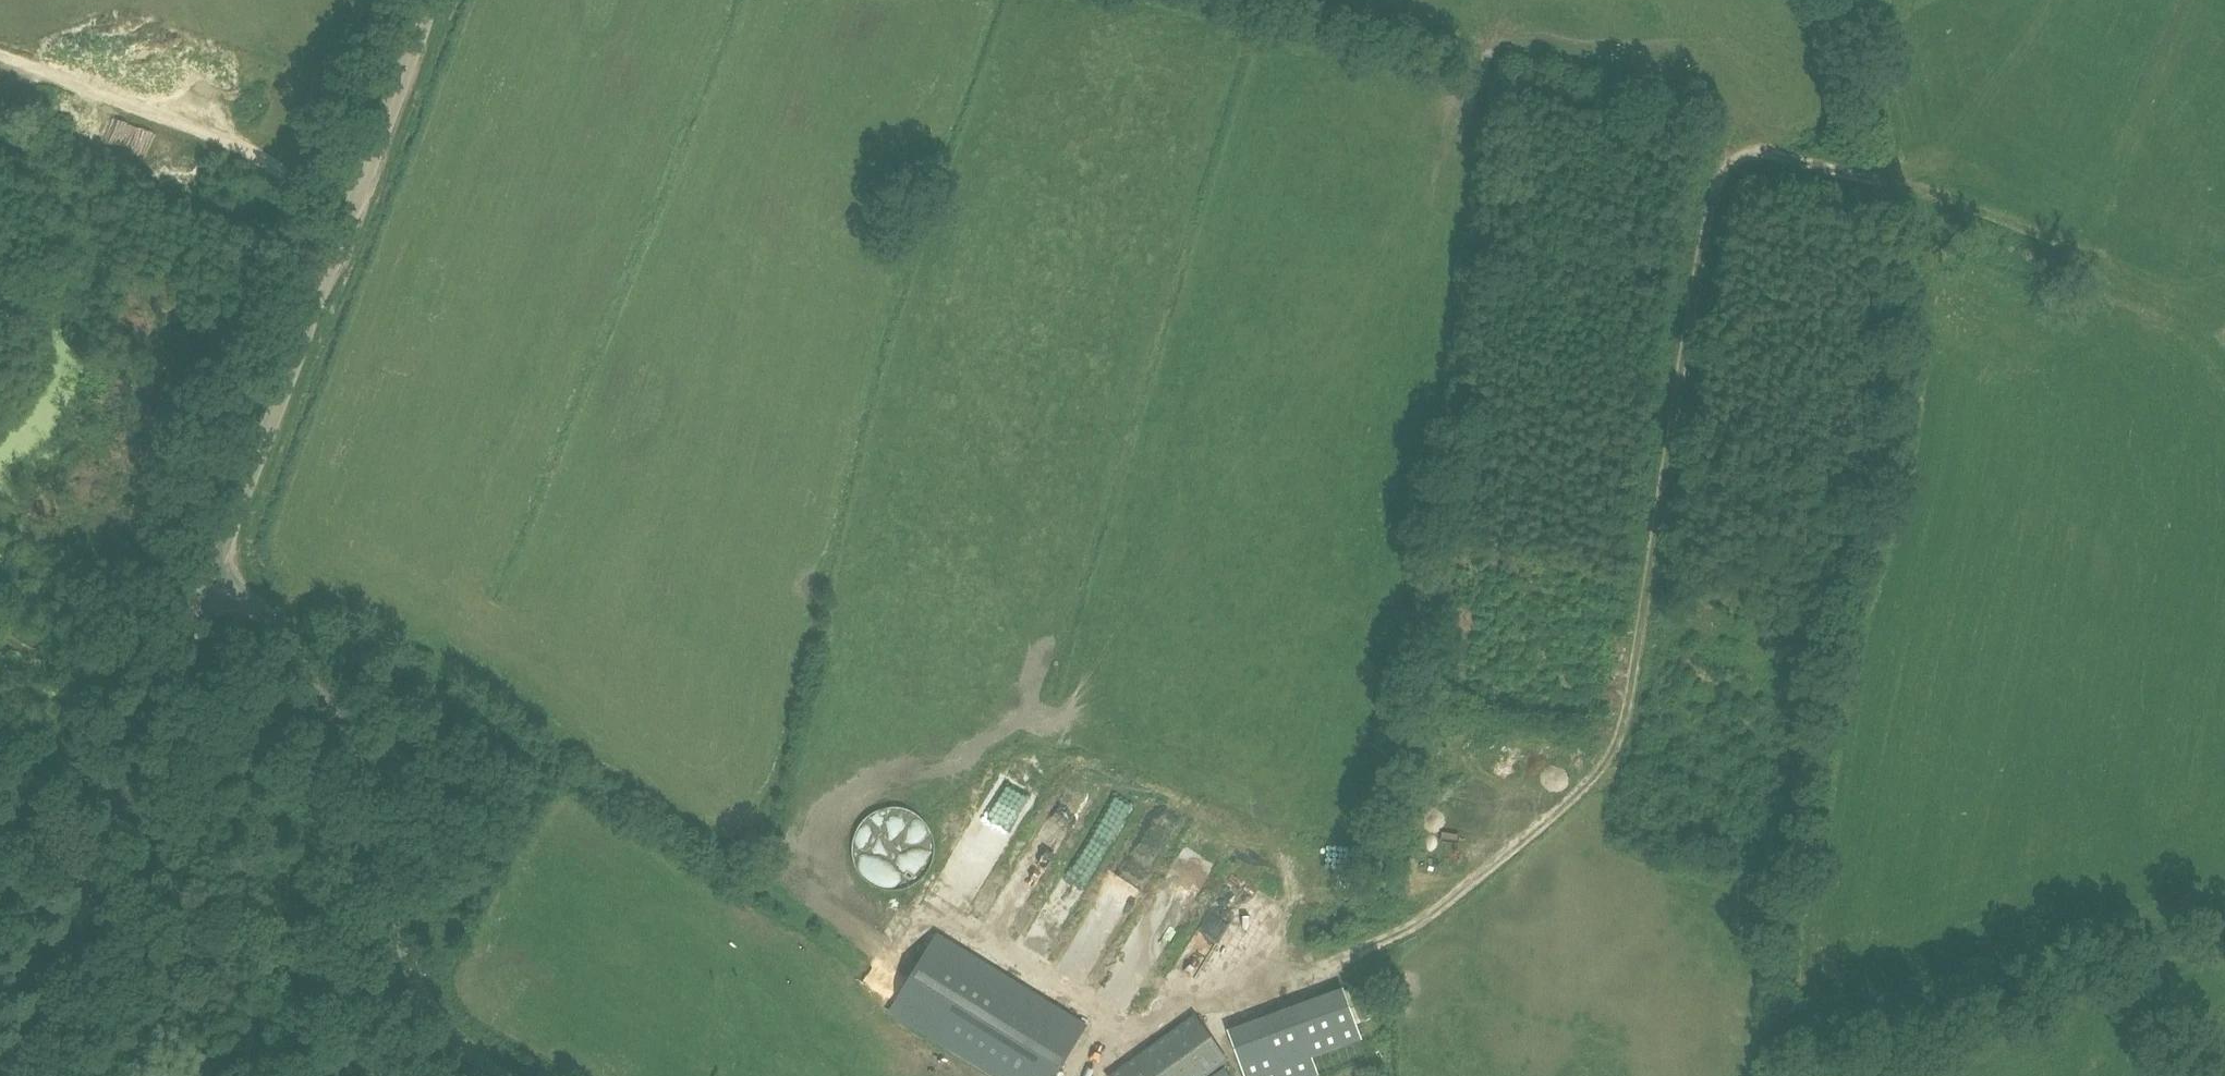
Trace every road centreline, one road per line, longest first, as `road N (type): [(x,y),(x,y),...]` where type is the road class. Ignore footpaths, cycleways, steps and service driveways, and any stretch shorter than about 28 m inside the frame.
road 1 (unclassified): [(435,0),(209,575)]
road 2 (unclassified): [(496,1075),(443,1035),(420,998),(369,800),(316,689),(256,608),(209,575)]
road 3 (unclassified): [(13,1075),(209,575)]
road 4 (track): [(360,196),(0,60)]

